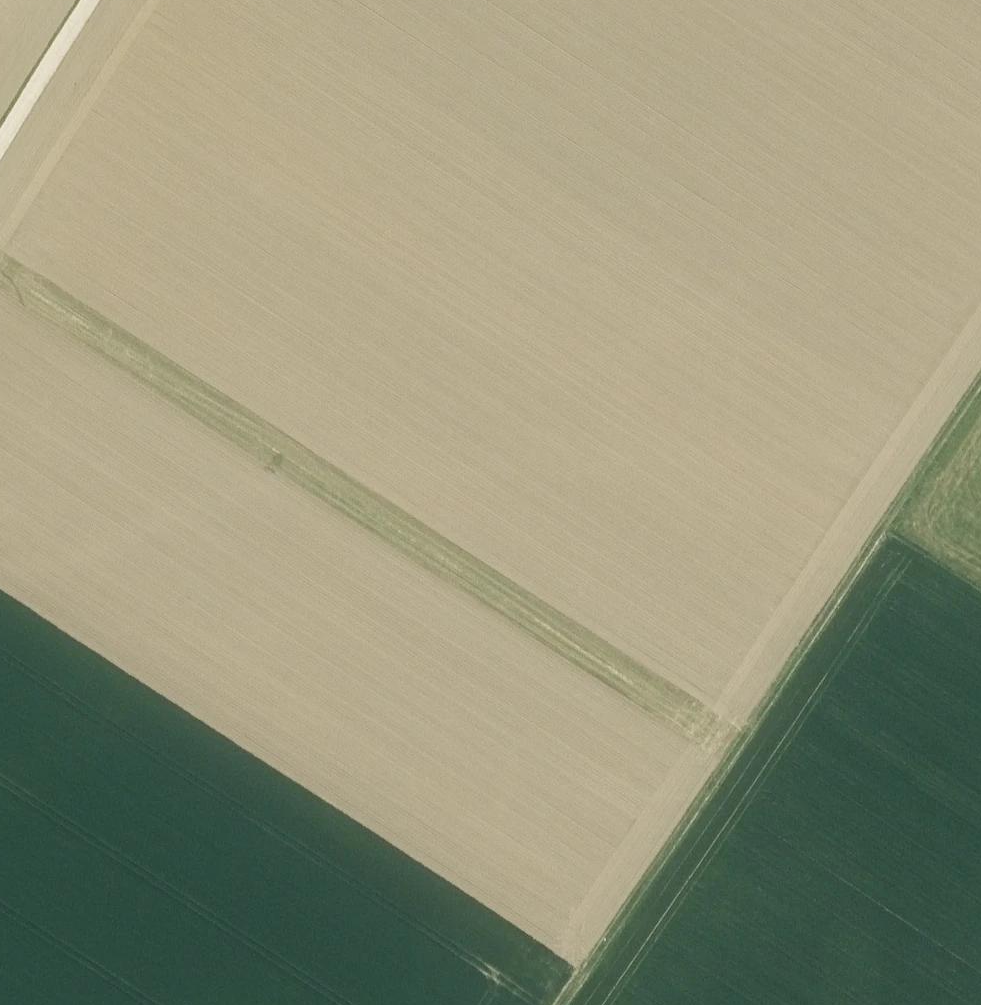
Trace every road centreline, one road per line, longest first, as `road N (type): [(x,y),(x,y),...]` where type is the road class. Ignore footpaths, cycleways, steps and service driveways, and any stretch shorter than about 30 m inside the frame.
road 1 (track): [(584,1004),(846,592),(980,397)]
road 2 (track): [(0,146),(94,0)]

